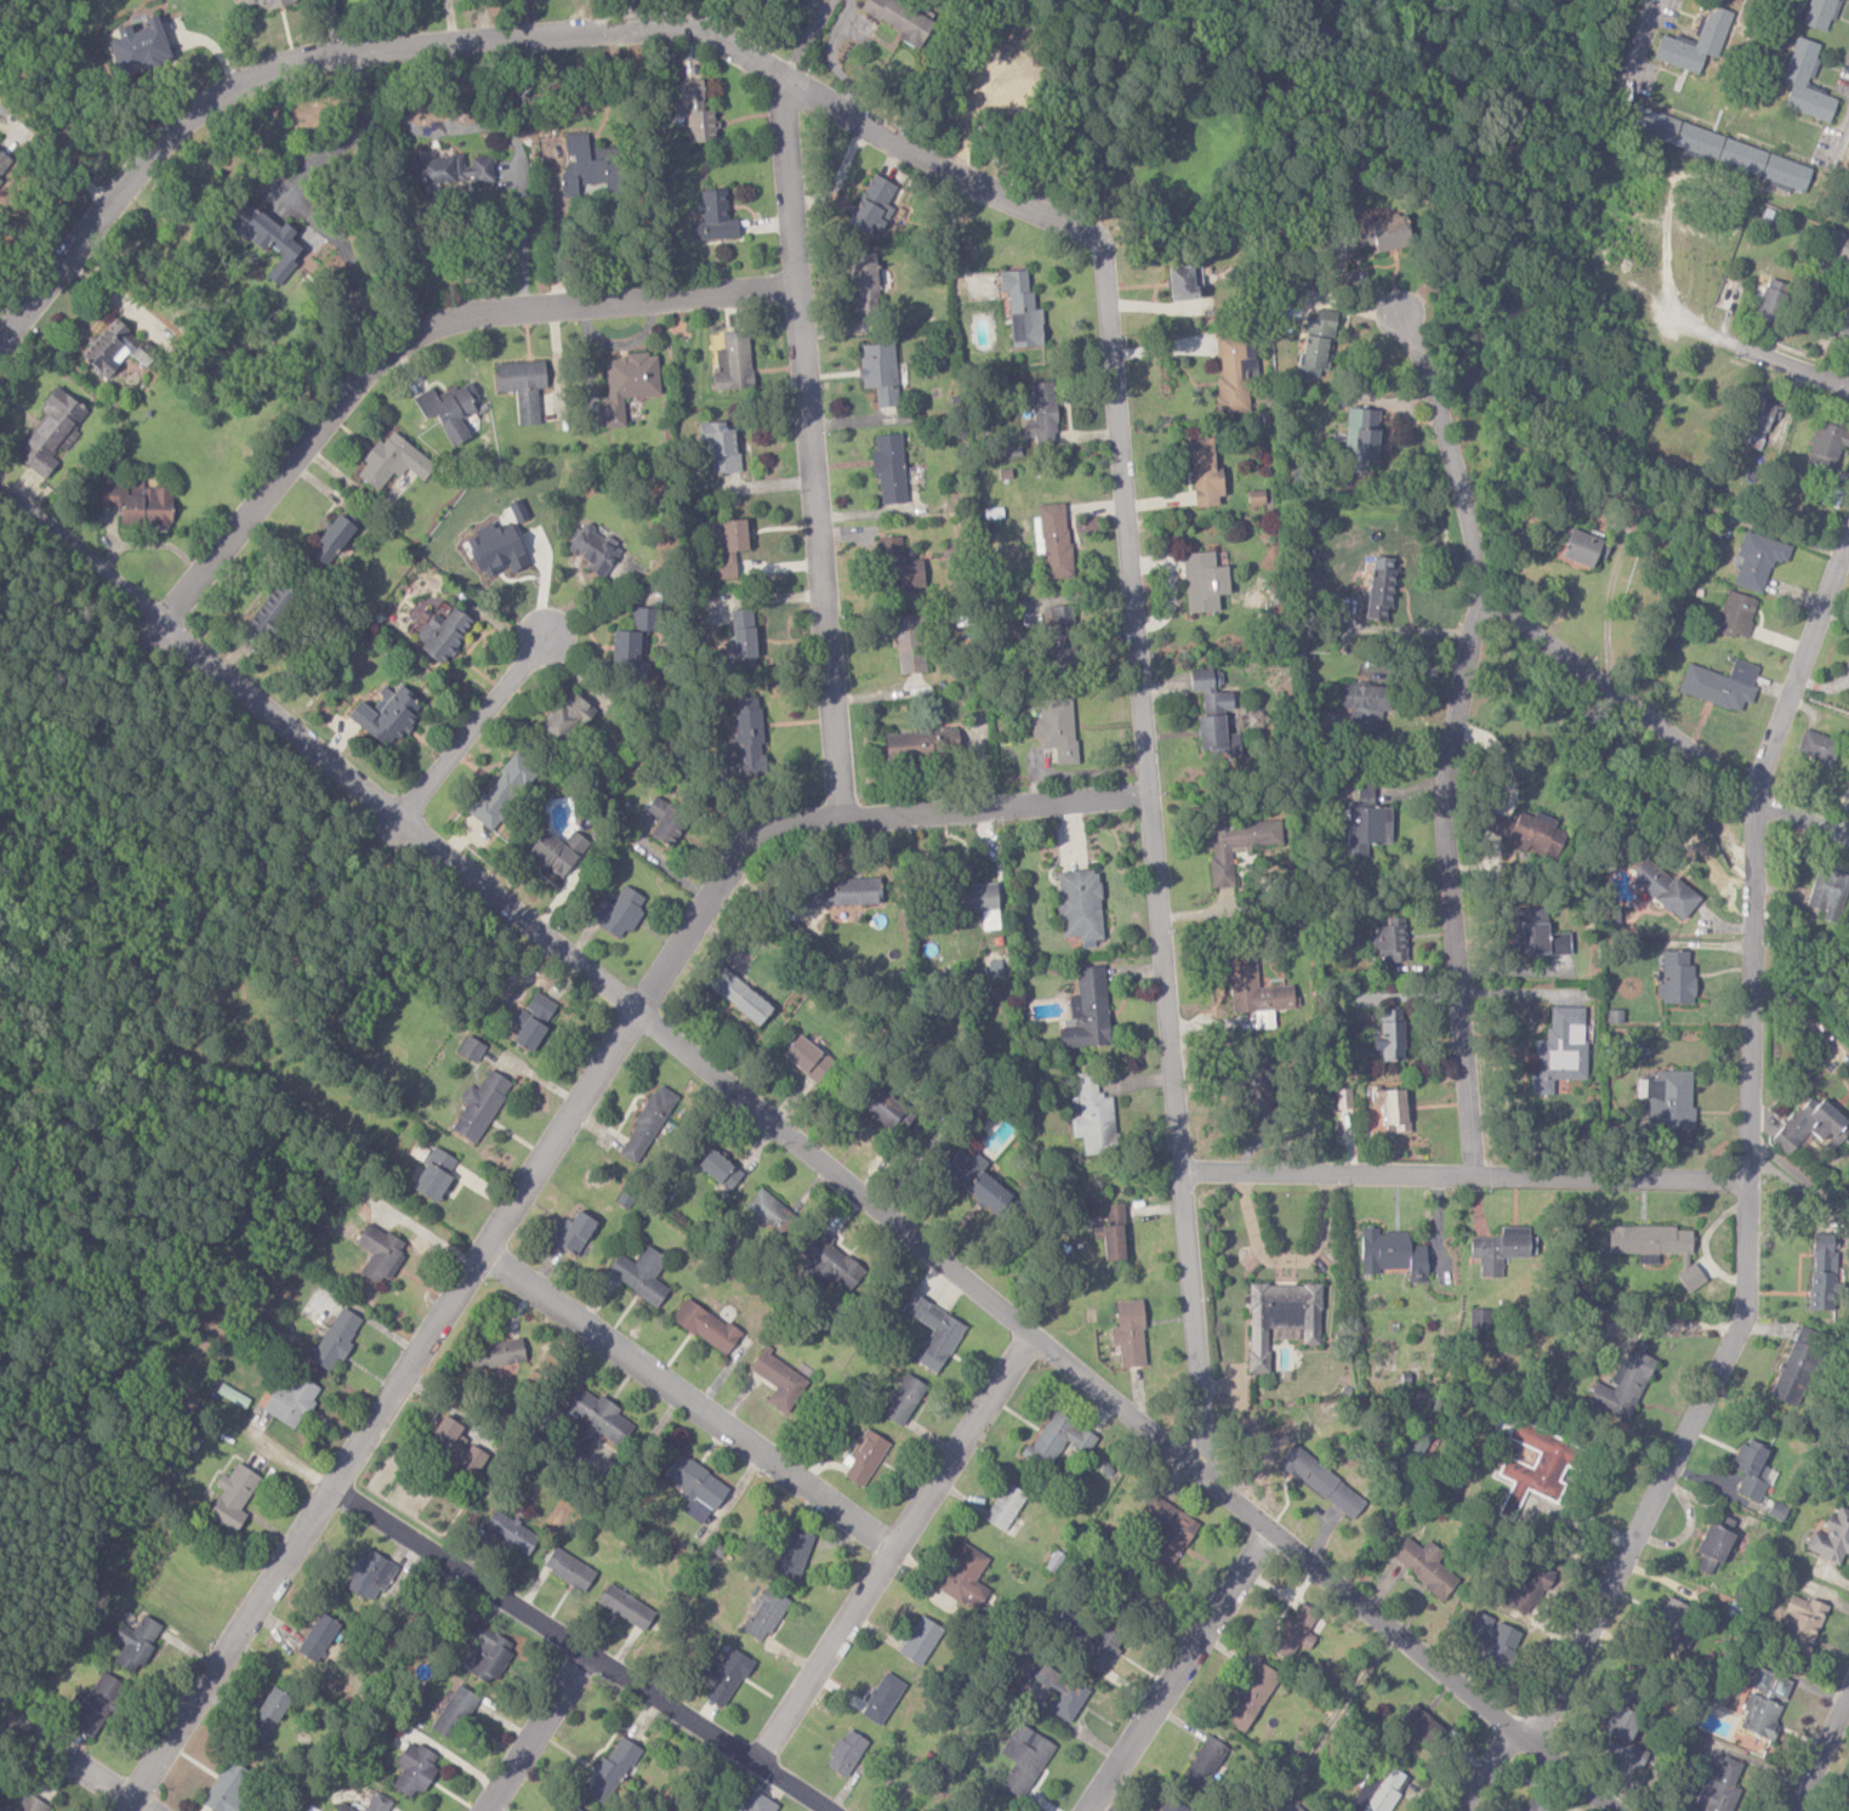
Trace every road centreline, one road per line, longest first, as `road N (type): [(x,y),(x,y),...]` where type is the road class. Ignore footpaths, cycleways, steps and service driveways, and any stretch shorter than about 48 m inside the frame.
road 1 (residential): [(1614,1810),(0,493)]
road 2 (residential): [(1465,1810),(1553,1691),(1745,1321),(1753,797),(1848,540)]
road 3 (residential): [(1103,243),(950,170),(693,25),(628,29),(330,56),(238,81),(176,124),(0,340)]
road 4 (residential): [(124,1810),(746,844),(773,827),(842,821)]
road 5 (residential): [(1205,1475),(1103,243)]
road 6 (residential): [(158,624),(370,370),(405,341),(448,320),(514,310),(796,289)]
road 7 (residential): [(842,821),(779,72)]
road 8 (residential): [(831,1810),(332,1484)]
road 9 (residential): [(1474,1177),(1441,828),(1483,594)]
road 10 (residential): [(1748,1182),(1183,1171)]
road 11 (residential): [(757,1760),(1031,1334)]
road 12 (residential): [(893,1548),(485,1253)]
road 13 (residential): [(1753,797),(1483,594)]
road 14 (residential): [(1087,1810),(1269,1531)]
road 15 (residential): [(1483,594),(1462,489),(1393,299)]
road 16 (residential): [(842,821),(1149,795)]
road 17 (residential): [(554,625),(399,818)]
road 18 (residential): [(1848,387),(1669,317)]
road 19 (residential): [(490,1810),(594,1654)]
road 20 (residential): [(1797,1810),(1848,1692)]

